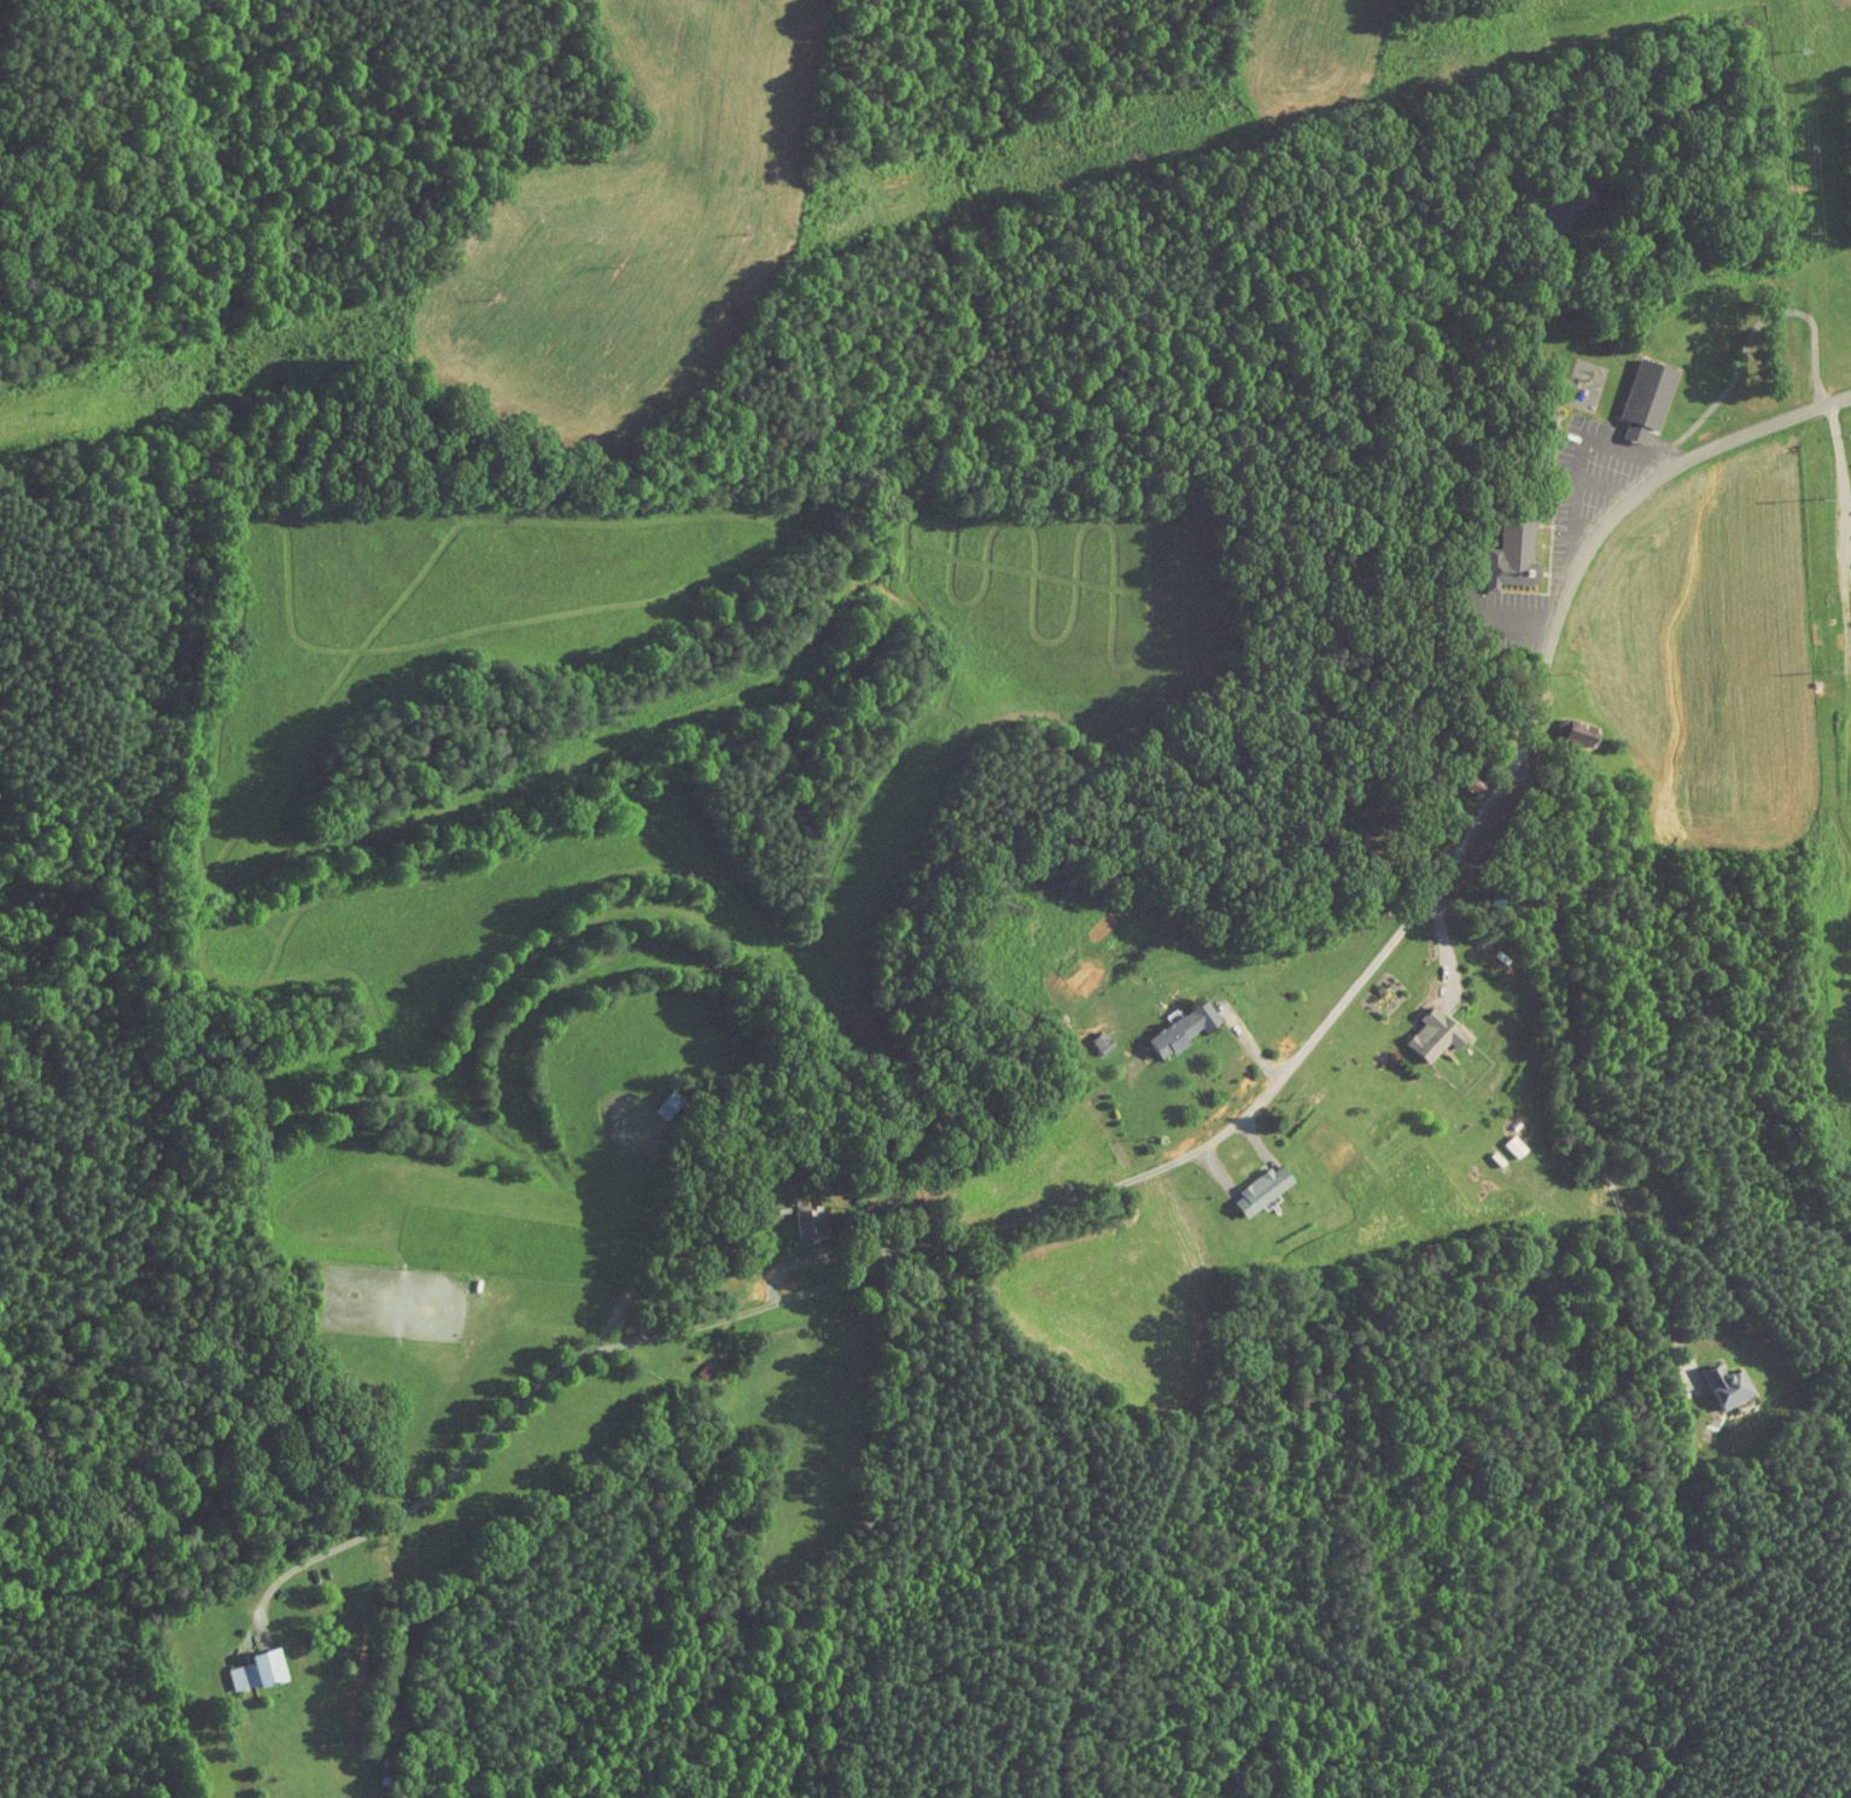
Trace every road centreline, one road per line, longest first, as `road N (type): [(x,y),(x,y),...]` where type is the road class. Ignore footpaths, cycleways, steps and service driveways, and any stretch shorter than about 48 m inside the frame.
road 1 (residential): [(268,1621),(268,1592),(279,1576),(433,1493),(579,1356),(713,1324),(953,1248),(1170,1166),(1226,1132),(1296,1064),(1464,845),(1502,777),(1590,543),(1695,455),(1850,398)]

